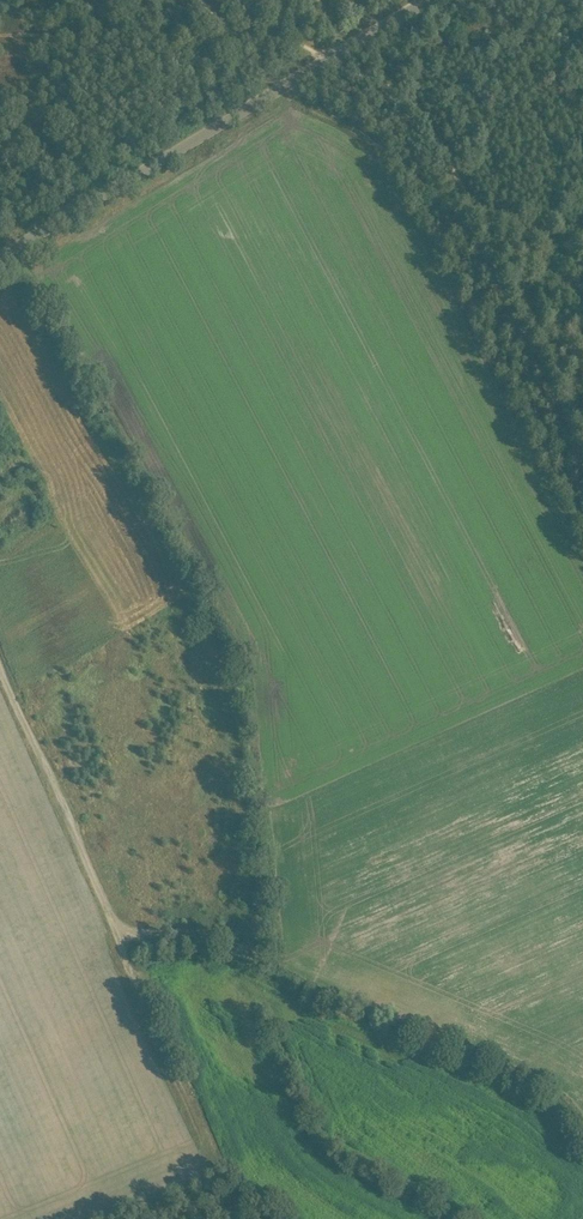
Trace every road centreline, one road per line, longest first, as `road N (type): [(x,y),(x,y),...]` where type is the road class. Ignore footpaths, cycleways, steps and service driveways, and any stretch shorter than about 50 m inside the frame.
road 1 (unclassified): [(0,262),(442,0)]
road 2 (track): [(288,92),(355,127),(454,210),(582,449)]
road 3 (track): [(0,675),(140,994)]

